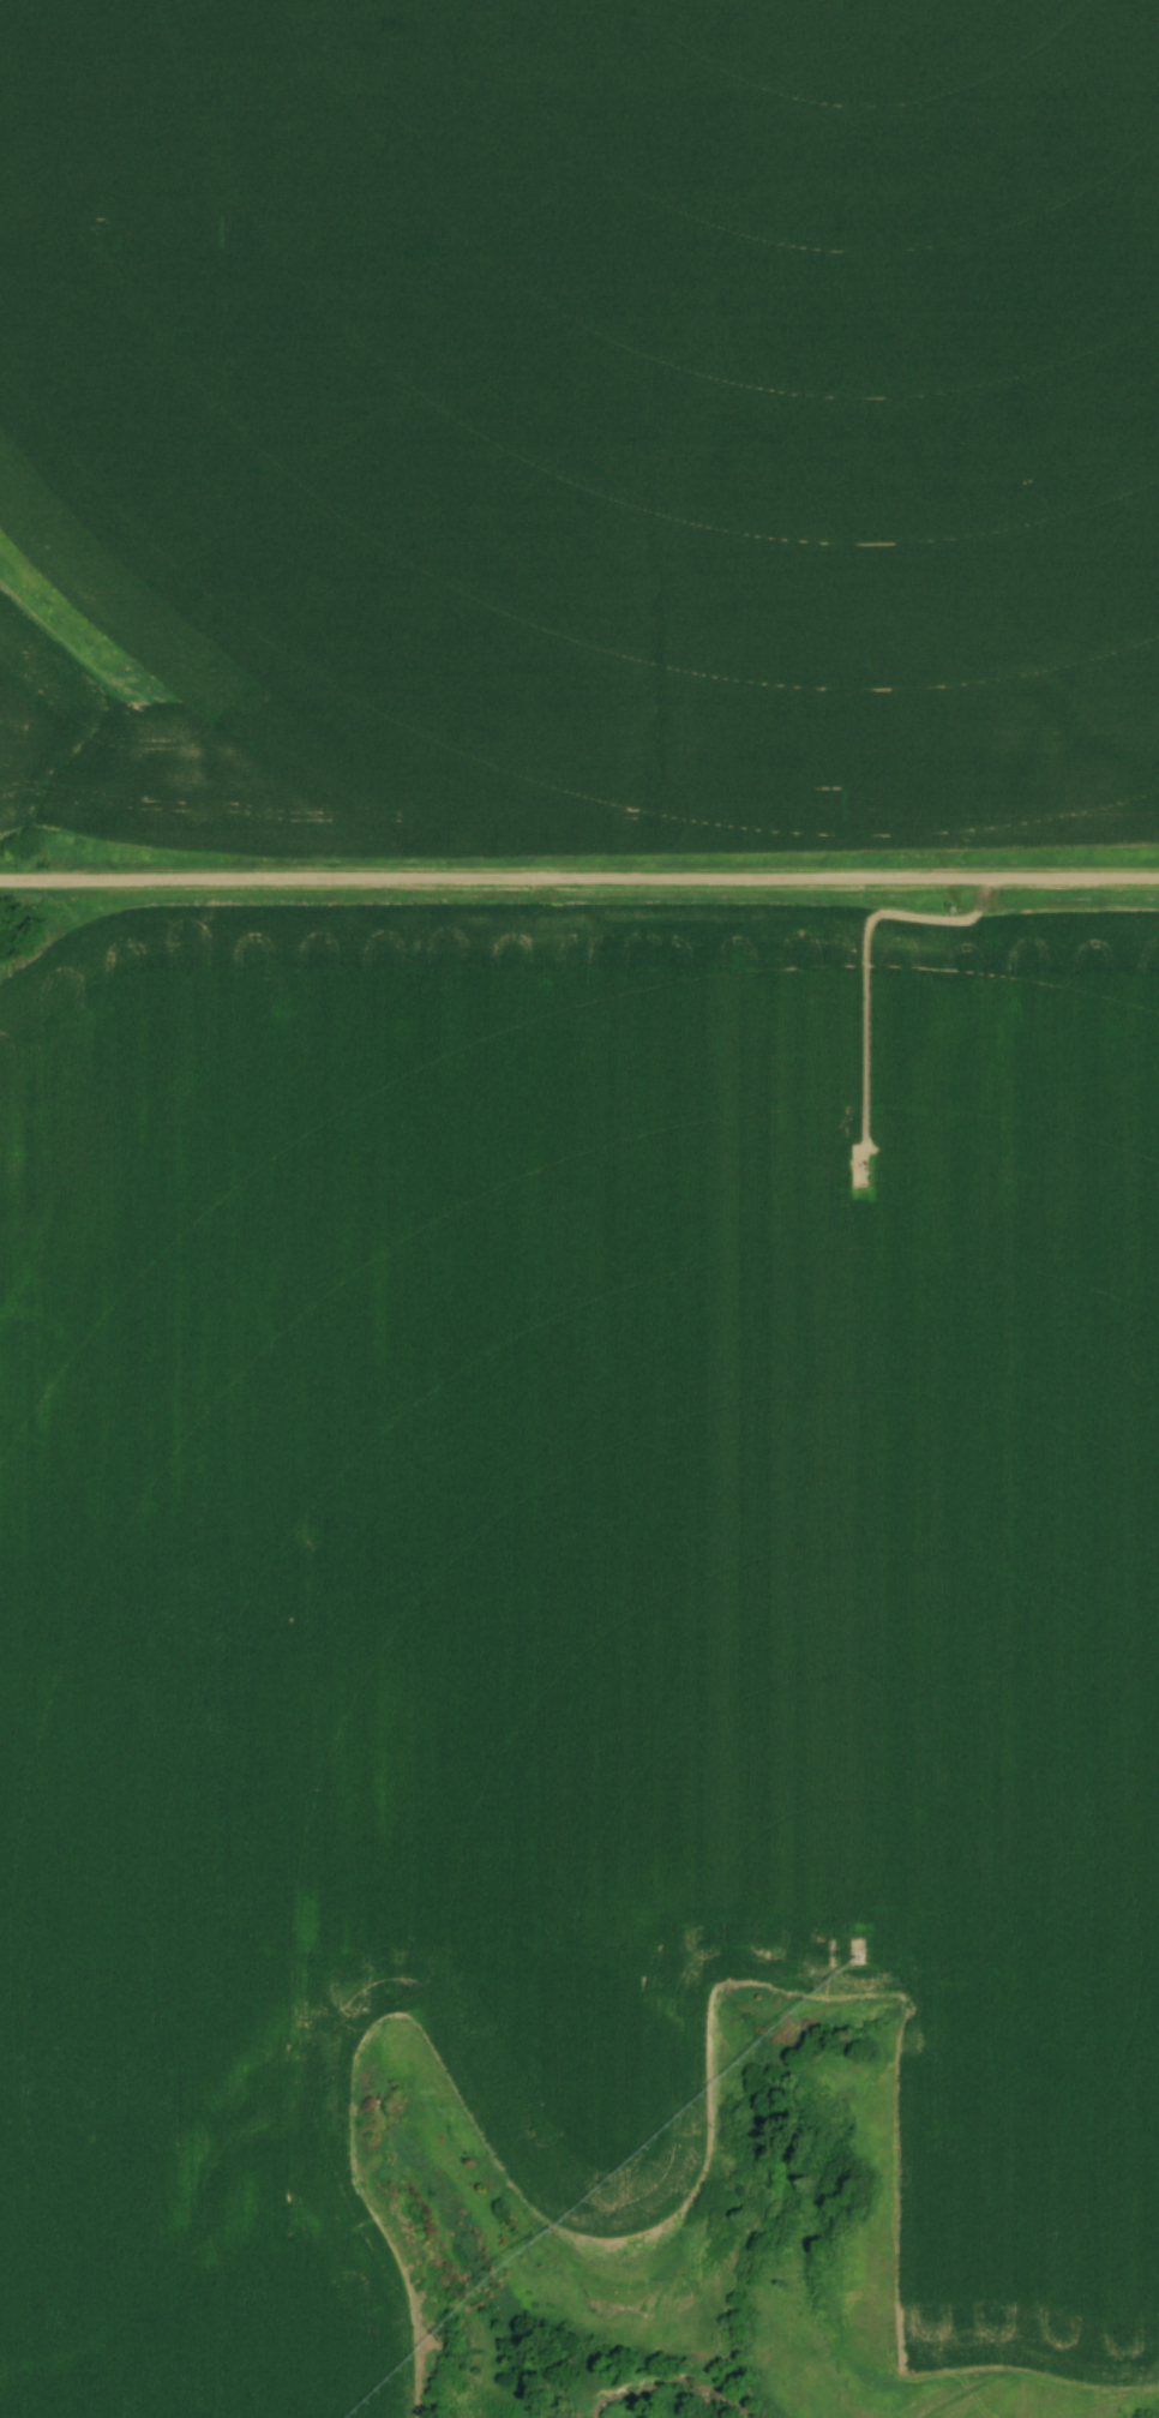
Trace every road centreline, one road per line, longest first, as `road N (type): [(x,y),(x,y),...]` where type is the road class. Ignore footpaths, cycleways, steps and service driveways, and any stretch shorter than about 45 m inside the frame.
road 1 (residential): [(1158,864),(0,864)]

